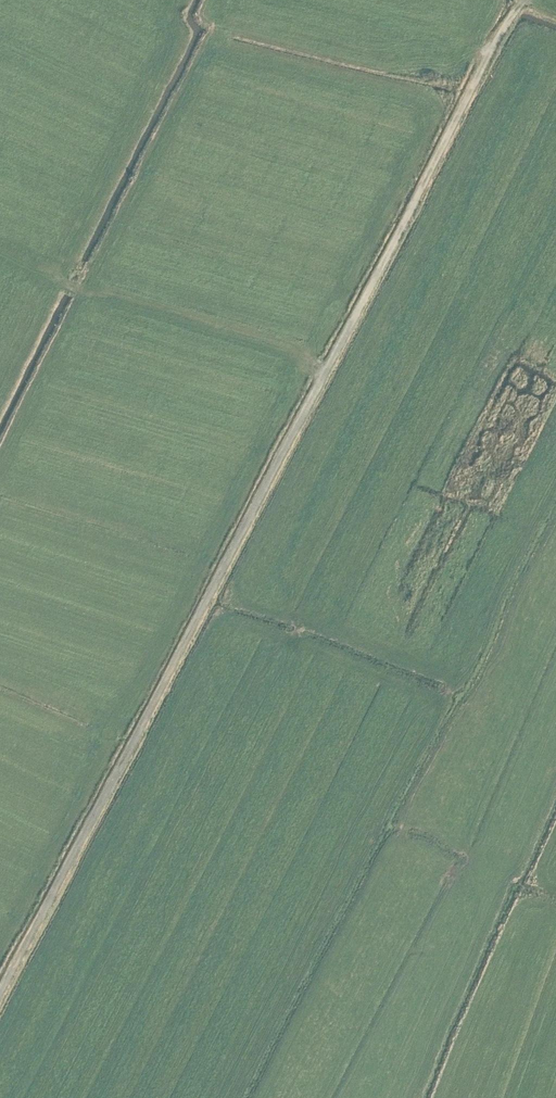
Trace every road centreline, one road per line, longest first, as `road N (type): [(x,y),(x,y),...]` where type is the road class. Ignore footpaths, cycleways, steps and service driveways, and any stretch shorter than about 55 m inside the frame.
road 1 (track): [(0,1008),(328,354),(519,0)]

